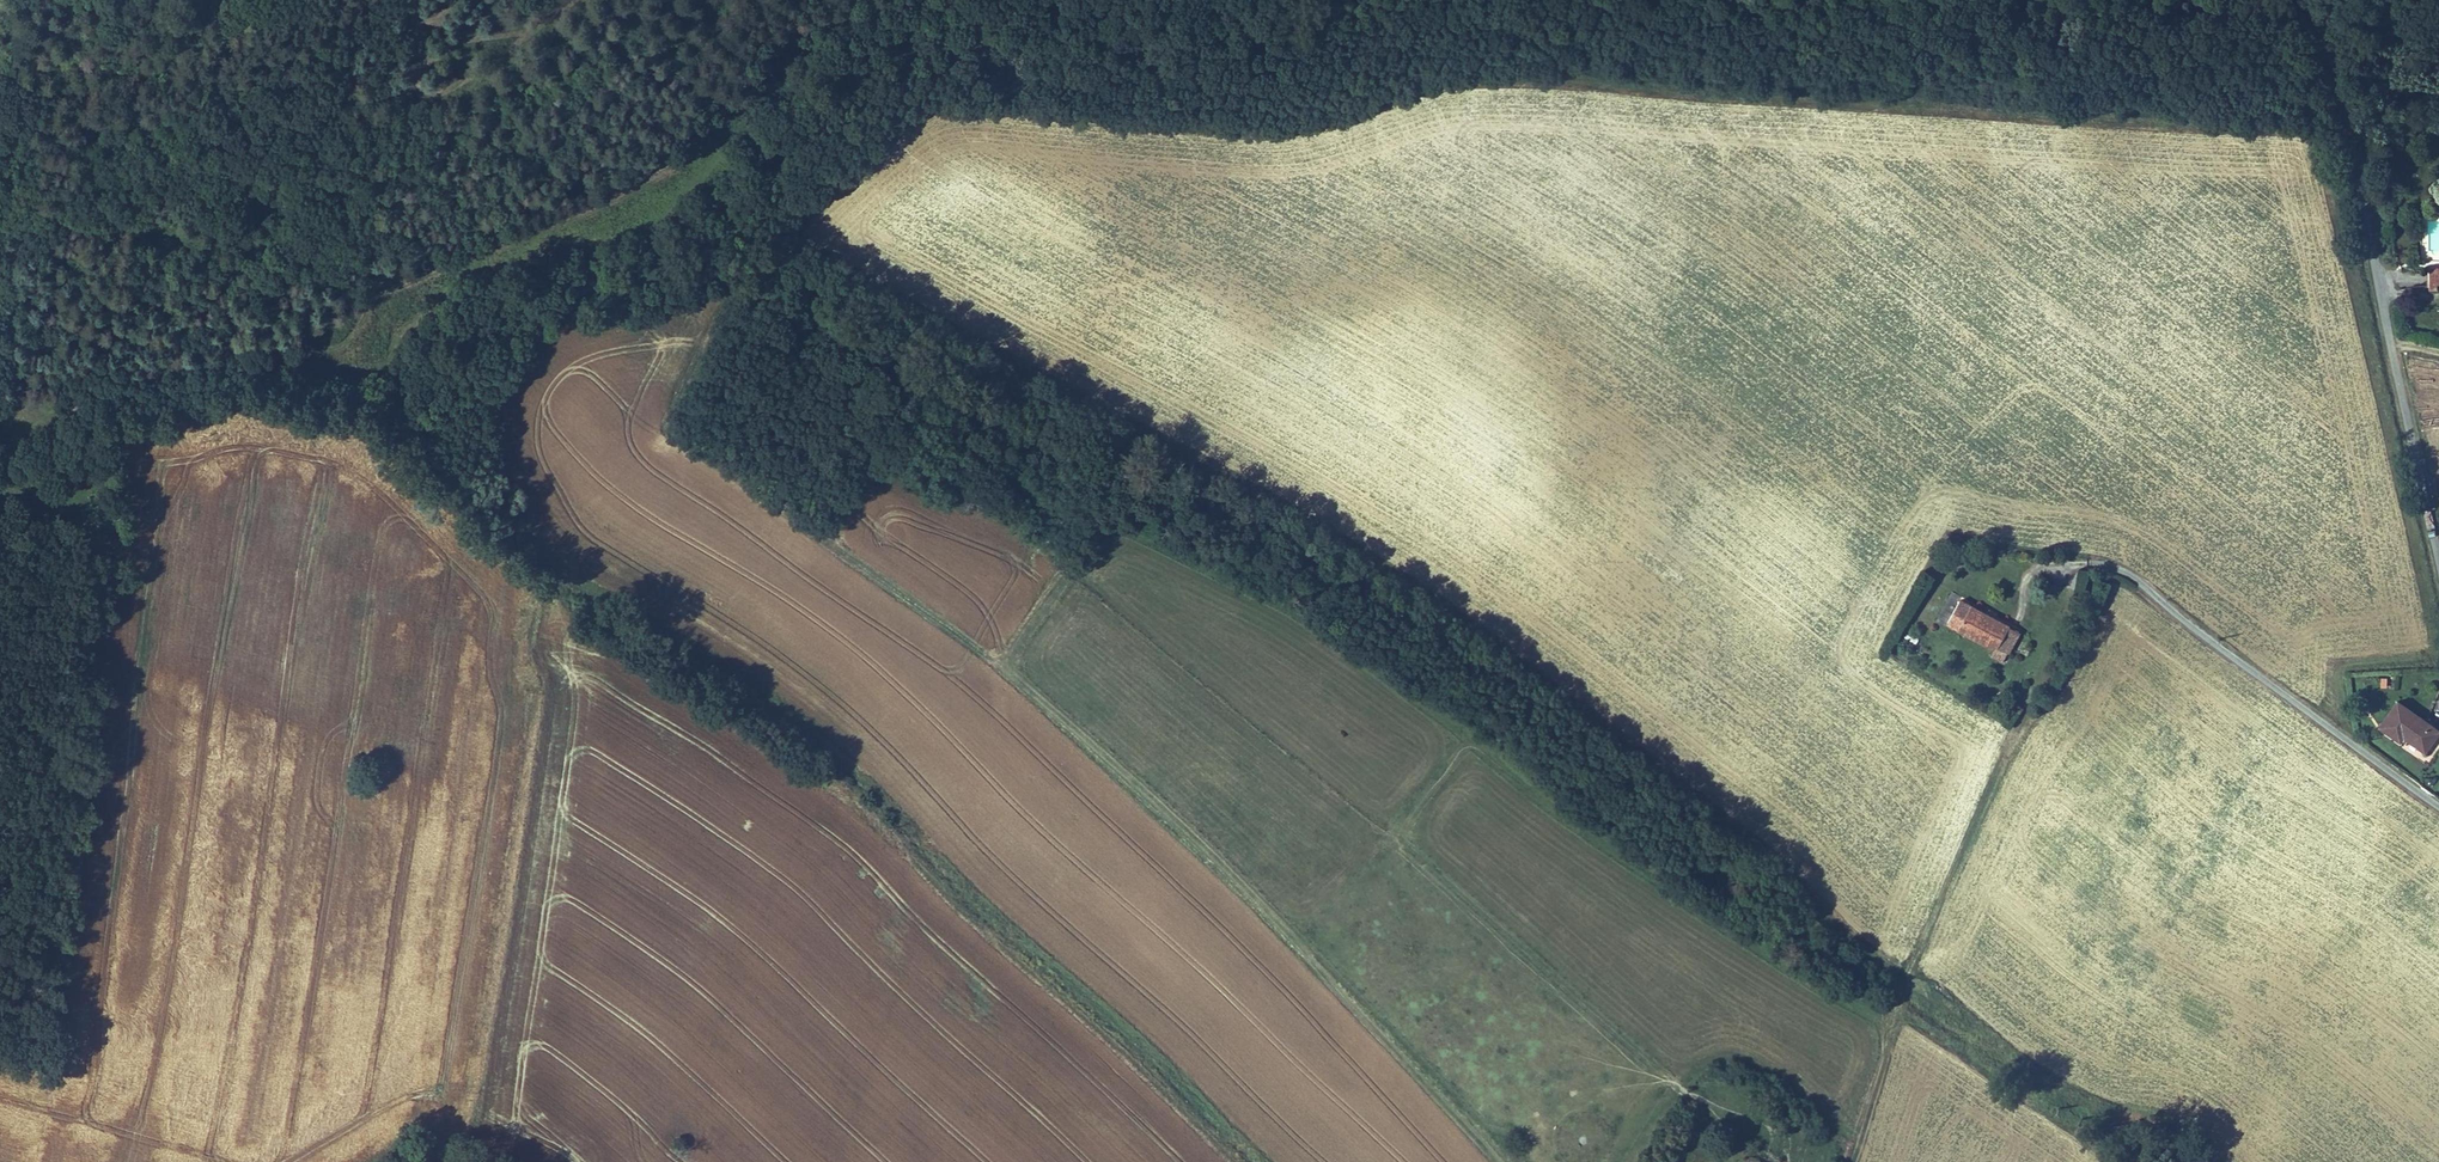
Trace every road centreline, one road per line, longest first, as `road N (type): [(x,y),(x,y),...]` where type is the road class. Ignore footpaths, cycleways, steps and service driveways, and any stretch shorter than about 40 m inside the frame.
road 1 (unclassified): [(2438,566),(2352,153),(2304,0)]

